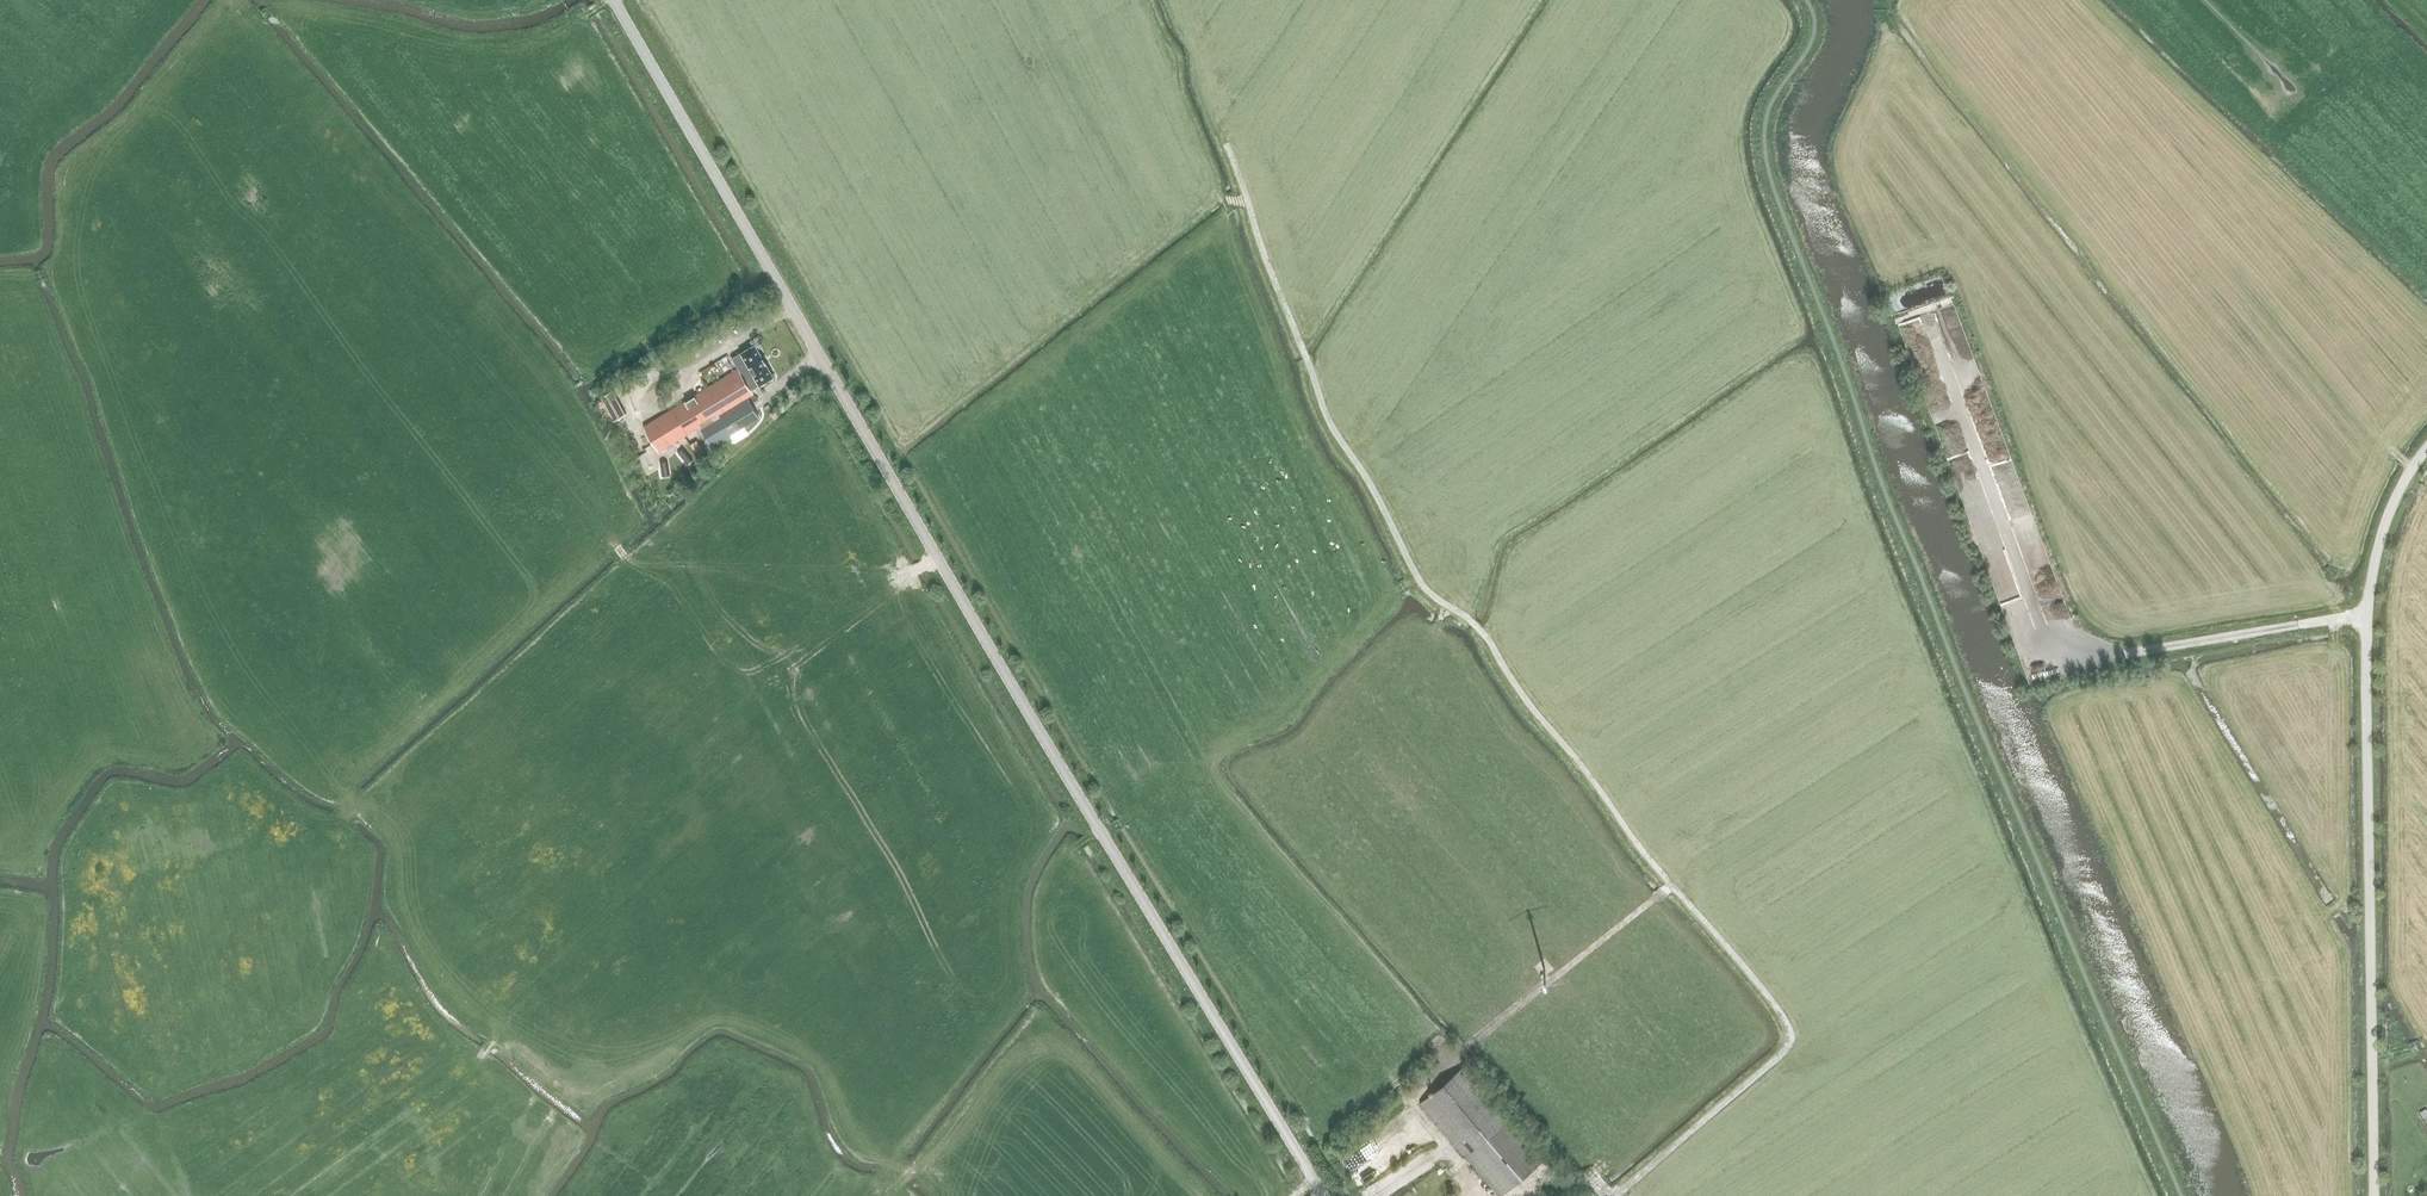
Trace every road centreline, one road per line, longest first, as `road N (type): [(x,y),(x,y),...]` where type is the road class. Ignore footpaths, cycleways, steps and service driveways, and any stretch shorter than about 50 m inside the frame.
road 1 (track): [(1530,1195),(1567,1181),(1615,1195),(1778,1058),(1787,1026),(1657,873),(1485,637),(1415,573),(1334,427),(1228,146)]
road 2 (unclassified): [(1325,1195),(1030,714),(614,0)]
road 3 (tertiary): [(2374,1195),(2366,617),(2388,516),(2426,448)]
road 4 (track): [(1407,1102),(1670,887)]

